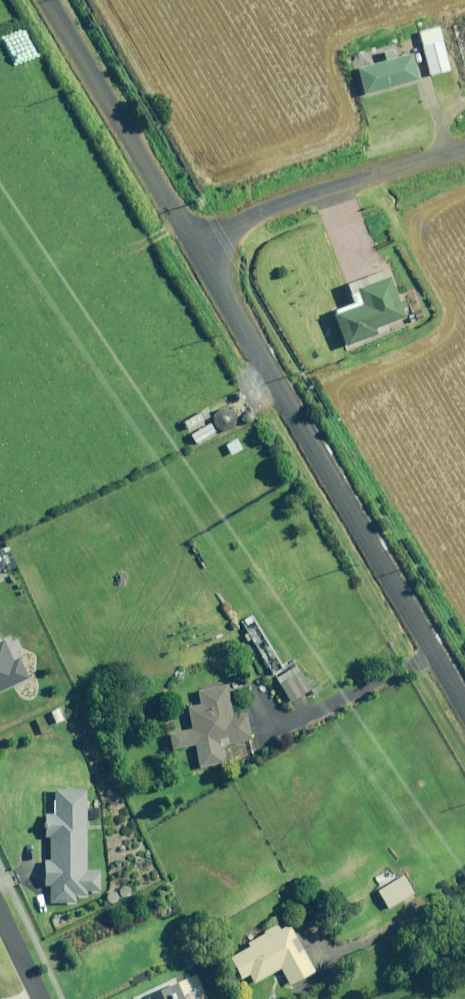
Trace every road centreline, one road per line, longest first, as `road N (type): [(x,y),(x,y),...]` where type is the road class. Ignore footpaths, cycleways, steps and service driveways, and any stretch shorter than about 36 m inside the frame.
road 1 (unclassified): [(464,711),(194,248)]
road 2 (unclassified): [(464,150),(290,200),(194,248)]
road 3 (unclassified): [(194,248),(50,0)]

